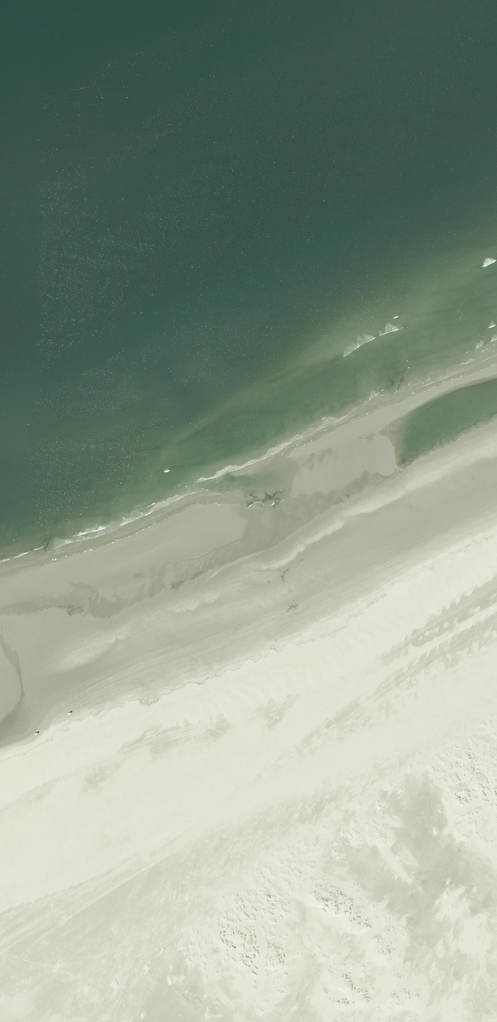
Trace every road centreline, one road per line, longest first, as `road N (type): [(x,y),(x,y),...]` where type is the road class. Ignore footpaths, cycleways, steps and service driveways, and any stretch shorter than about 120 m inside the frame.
road 1 (track): [(0,930),(496,631)]

